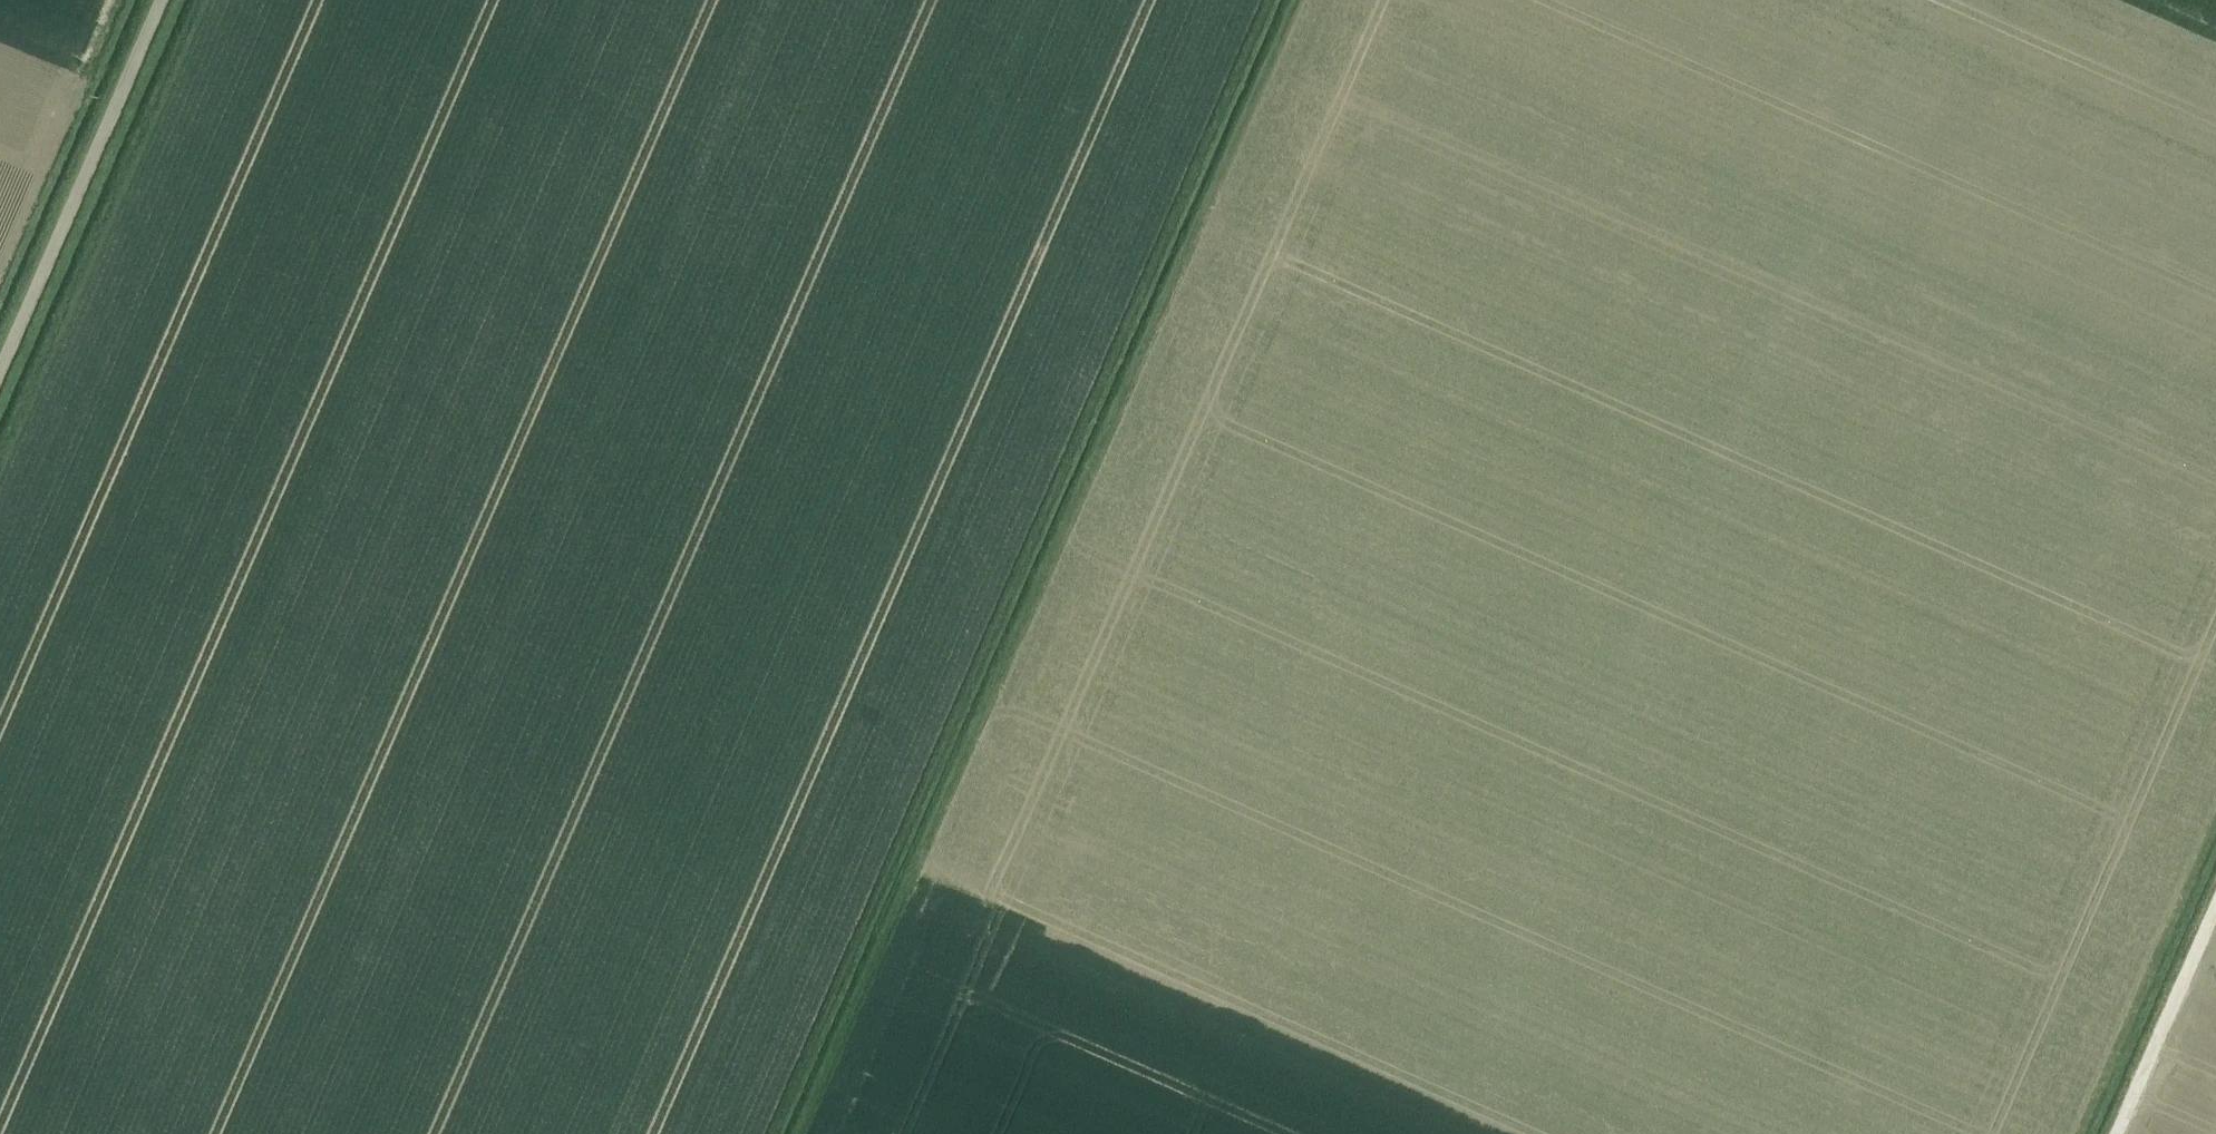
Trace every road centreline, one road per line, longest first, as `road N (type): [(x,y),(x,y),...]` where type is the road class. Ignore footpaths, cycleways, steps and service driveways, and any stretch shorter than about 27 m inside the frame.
road 1 (unclassified): [(0,365),(160,0)]
road 2 (track): [(2119,1133),(2215,911)]

